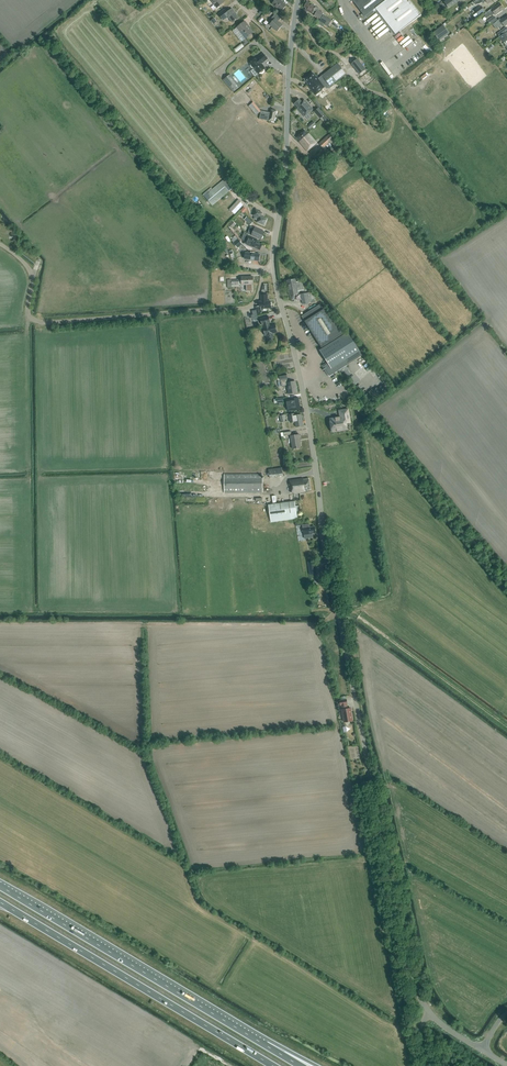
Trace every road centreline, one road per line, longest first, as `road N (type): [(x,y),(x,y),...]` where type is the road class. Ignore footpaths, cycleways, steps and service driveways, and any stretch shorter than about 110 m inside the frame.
road 1 (tertiary): [(429,1011),(411,977),(273,268)]
road 2 (unclassified): [(273,268),(264,268),(249,307),(39,322),(28,306),(33,274),(0,244)]
road 3 (trunk): [(301,1065),(0,886)]
road 4 (trunk): [(0,902),(274,1065)]
road 5 (tertiary): [(273,268),(298,0)]

